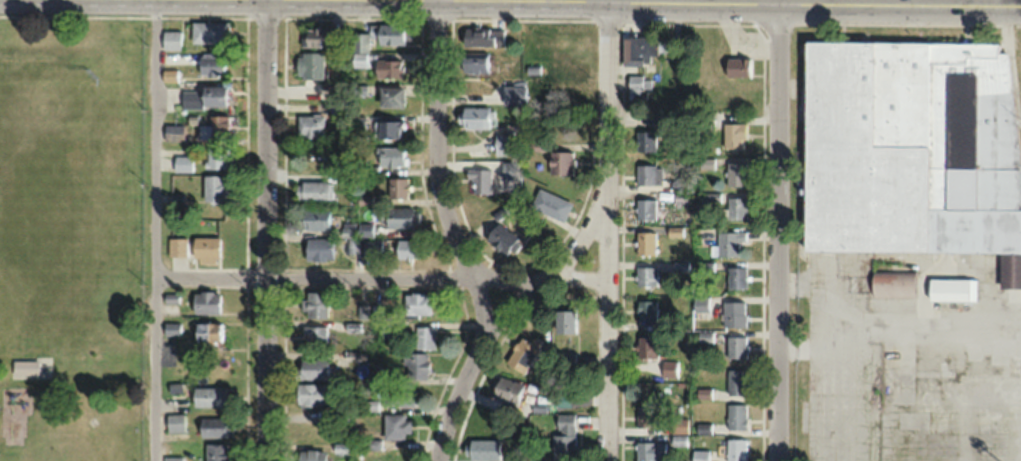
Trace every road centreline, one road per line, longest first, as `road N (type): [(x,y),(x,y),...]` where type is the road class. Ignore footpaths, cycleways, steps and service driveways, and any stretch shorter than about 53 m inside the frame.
road 1 (residential): [(266,460),(267,0)]
road 2 (residential): [(607,460),(606,0)]
road 3 (residential): [(776,460),(777,3)]
road 4 (residential): [(157,276),(608,279)]
road 5 (secondary): [(649,0),(1020,4)]
road 6 (residential): [(482,342),(479,294),(439,180),(435,0)]
road 7 (residential): [(438,460),(482,342),(608,205)]

